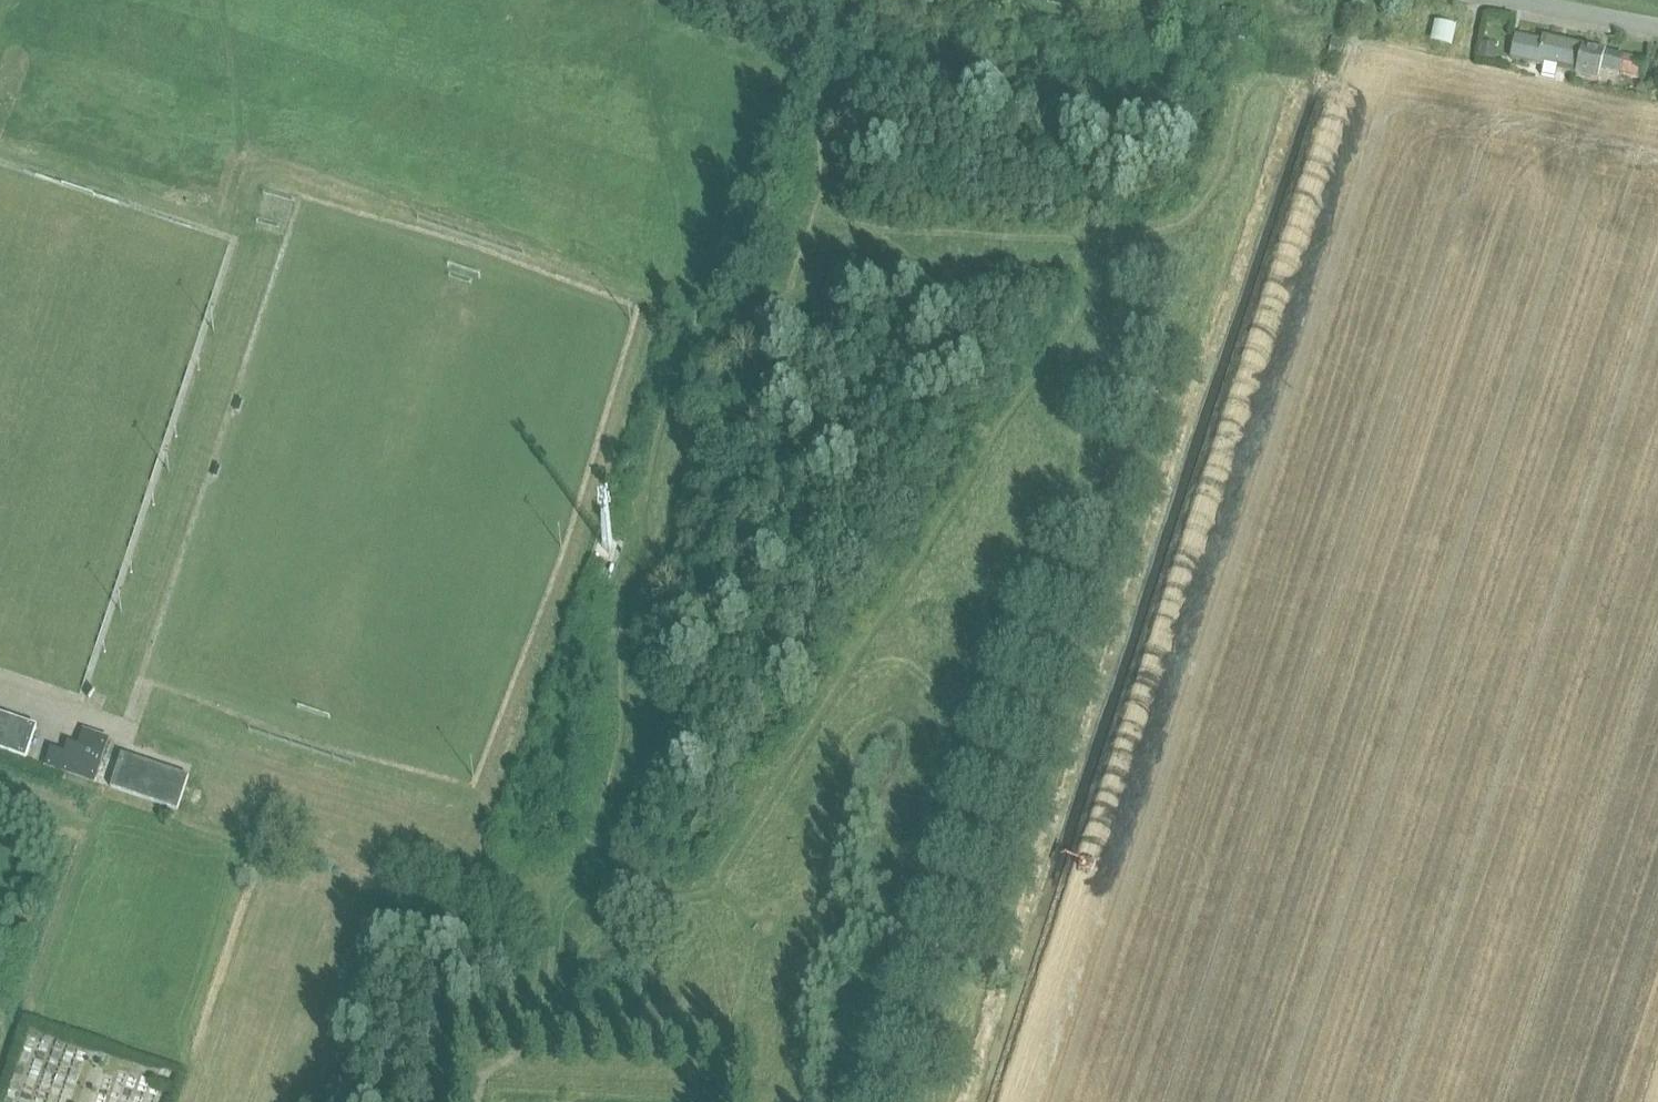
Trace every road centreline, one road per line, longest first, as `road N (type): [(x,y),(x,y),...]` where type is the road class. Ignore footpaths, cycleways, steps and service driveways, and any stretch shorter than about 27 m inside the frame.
road 1 (unclassified): [(1657,29),(1501,0)]

